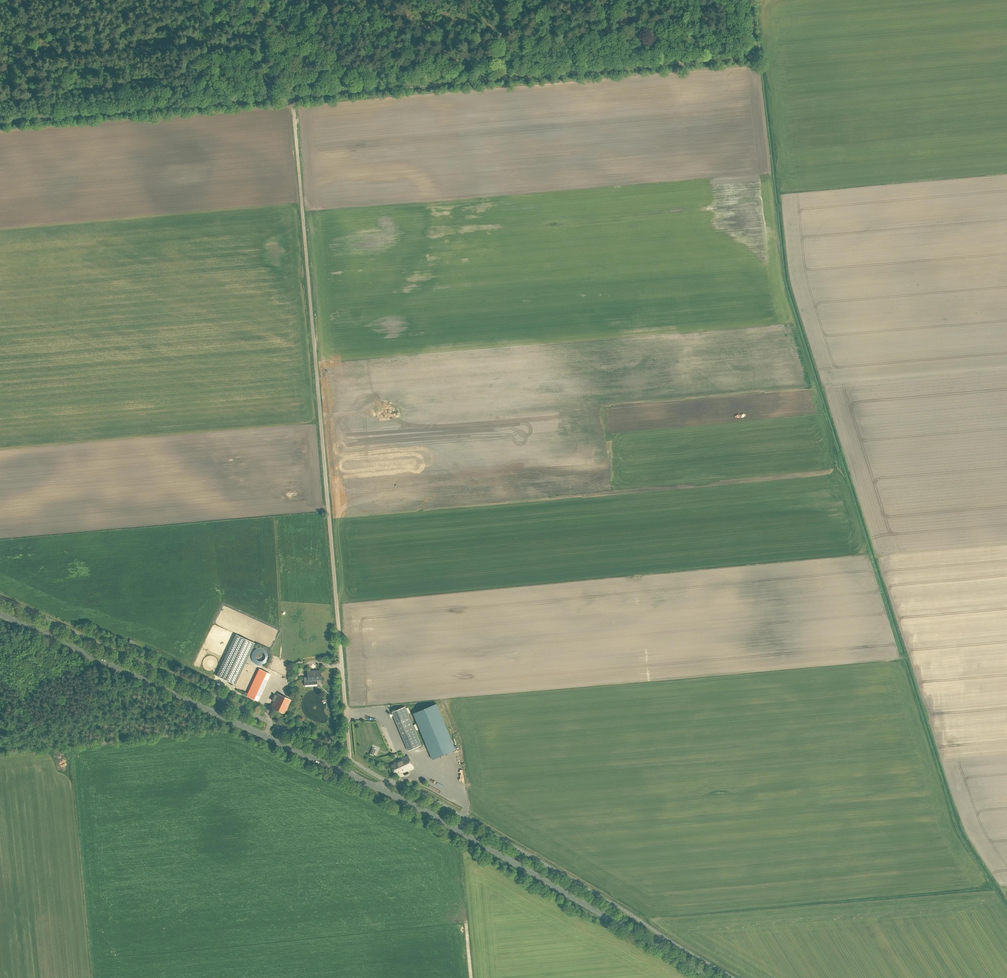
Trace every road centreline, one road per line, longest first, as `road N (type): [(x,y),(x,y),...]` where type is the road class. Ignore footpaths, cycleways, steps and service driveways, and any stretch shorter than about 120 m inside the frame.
road 1 (secondary): [(712,977),(416,806),(0,614)]
road 2 (track): [(292,98),(350,759)]
road 3 (track): [(292,98),(756,56),(751,0)]
road 4 (track): [(0,124),(272,100)]

